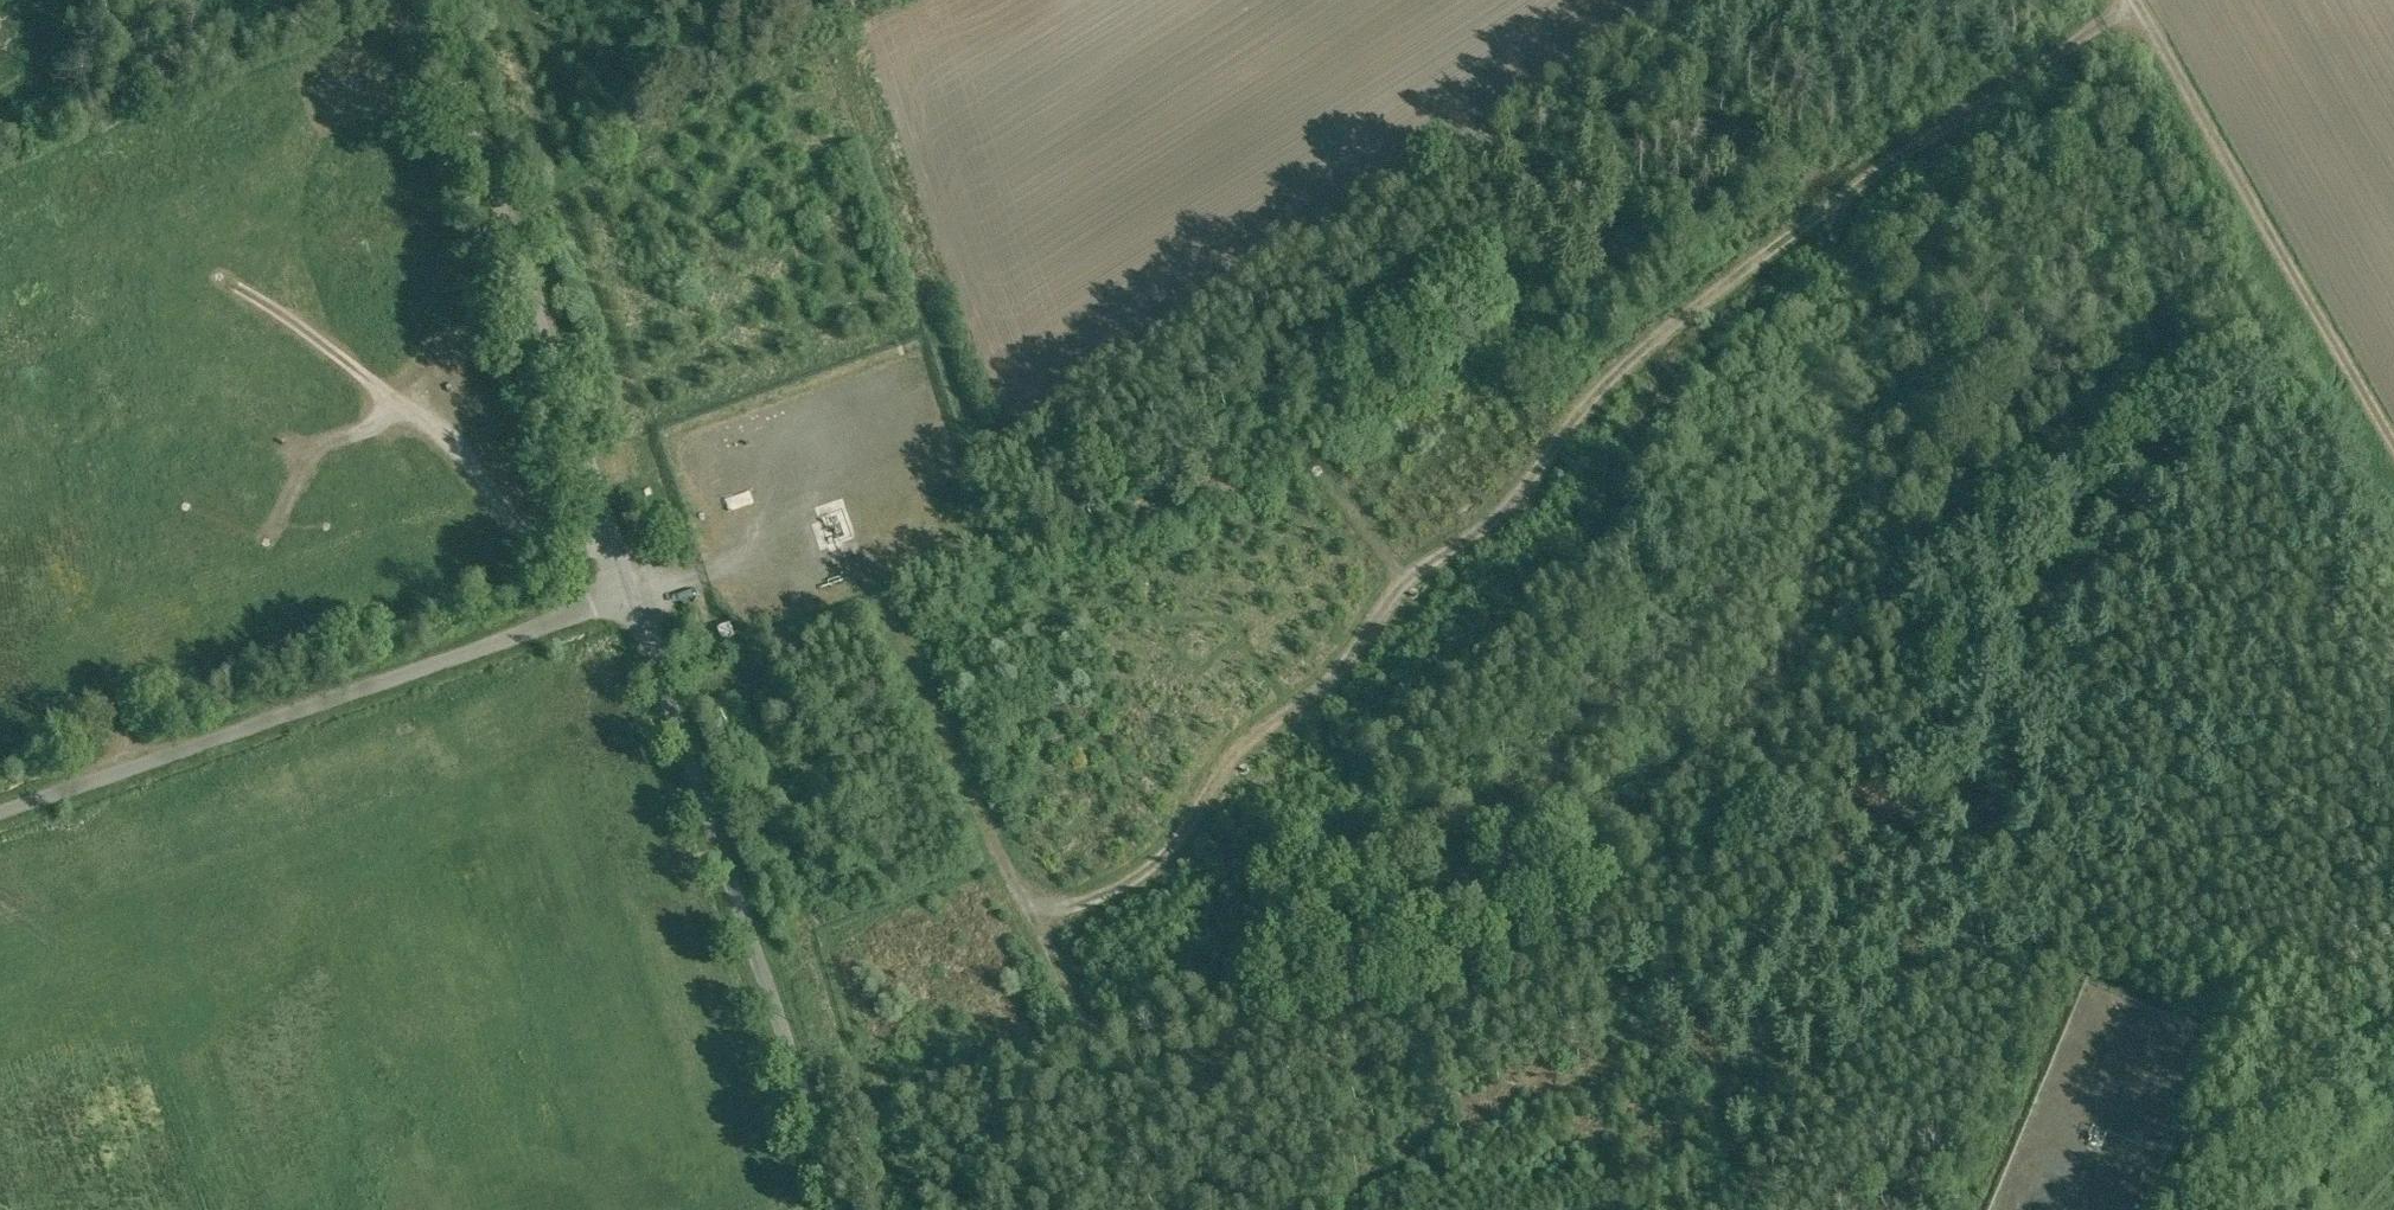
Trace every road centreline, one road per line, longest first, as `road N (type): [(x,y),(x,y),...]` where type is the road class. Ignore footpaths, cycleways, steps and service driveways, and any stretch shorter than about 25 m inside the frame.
road 1 (unclassified): [(0,813),(628,601)]
road 2 (unclassified): [(831,1209),(628,601)]
road 3 (unclassified): [(628,601),(440,0)]

